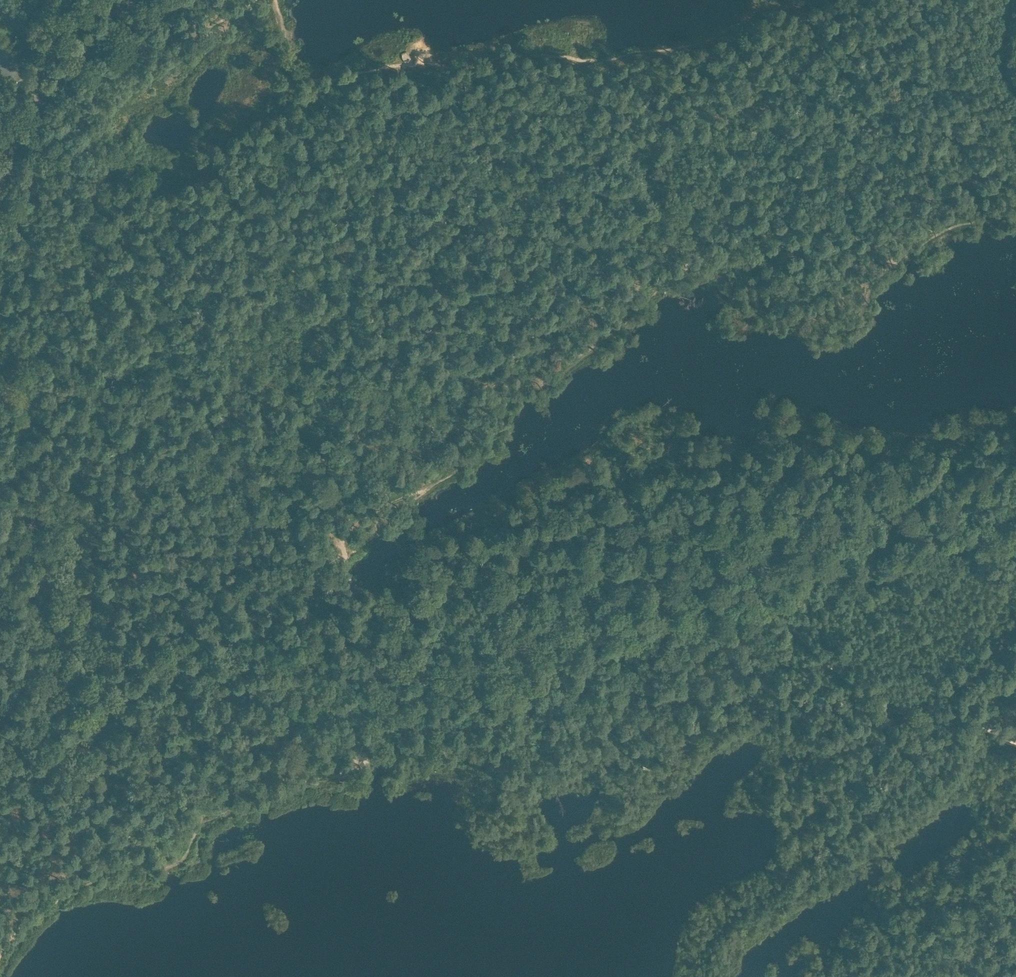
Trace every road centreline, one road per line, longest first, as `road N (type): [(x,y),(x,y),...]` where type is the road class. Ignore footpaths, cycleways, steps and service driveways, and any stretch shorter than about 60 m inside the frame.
road 1 (unclassified): [(0,197),(47,92),(132,0)]

